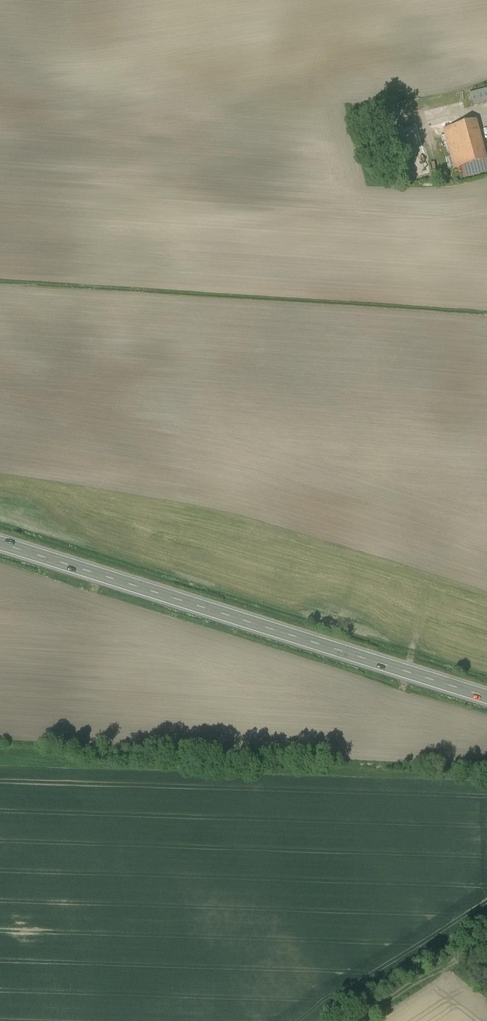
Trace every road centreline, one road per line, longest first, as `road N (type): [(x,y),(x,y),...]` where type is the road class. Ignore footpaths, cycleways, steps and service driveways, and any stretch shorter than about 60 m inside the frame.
road 1 (secondary): [(0,544),(486,697)]
road 2 (track): [(465,955),(360,1020)]

